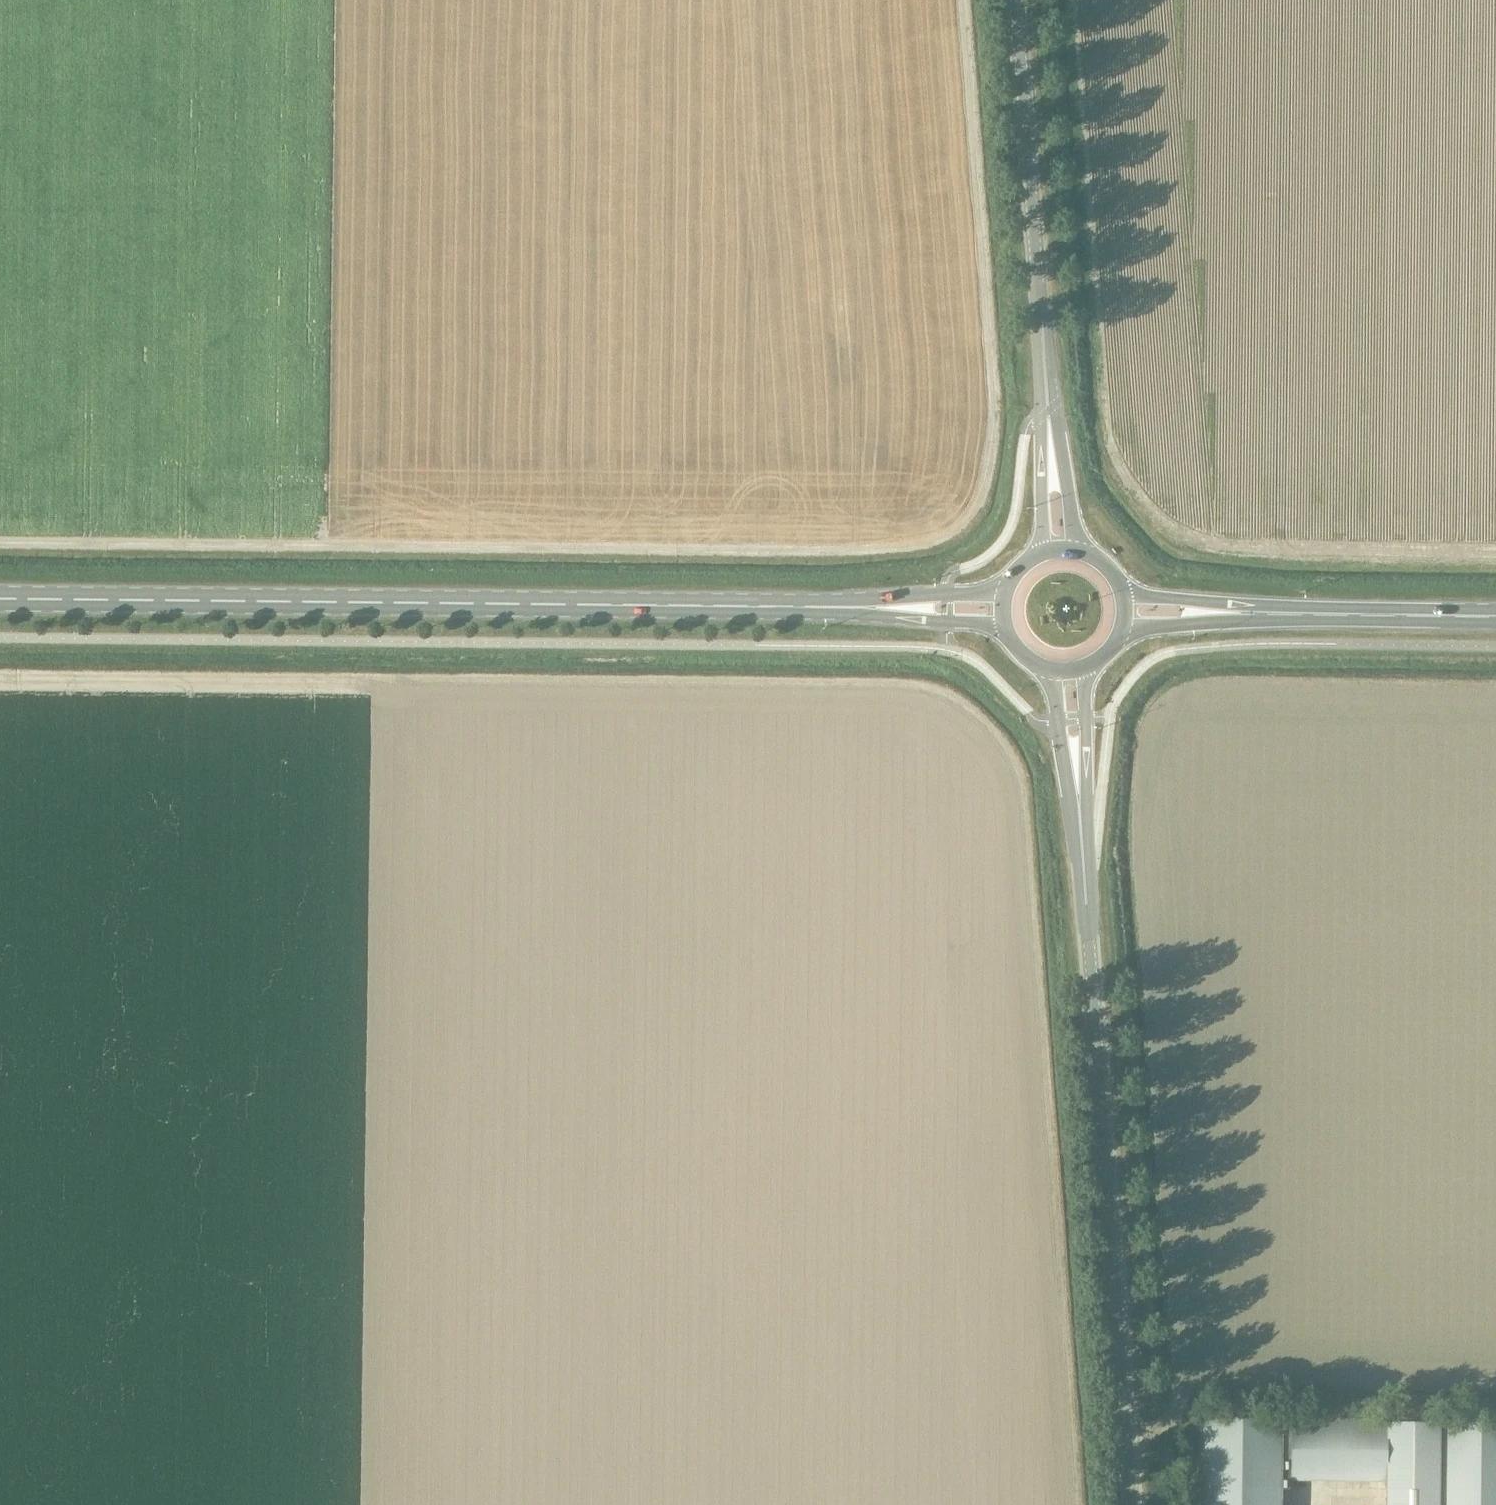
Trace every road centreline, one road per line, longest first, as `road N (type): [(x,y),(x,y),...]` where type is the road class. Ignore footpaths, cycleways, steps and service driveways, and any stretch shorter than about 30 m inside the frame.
road 1 (secondary): [(0,599),(874,607)]
road 2 (unclassified): [(1133,1504),(1078,794)]
road 3 (unclassified): [(1049,417),(1016,0)]
road 4 (secondary): [(1495,617),(1242,613)]
road 5 (secondary): [(1010,581),(977,594),(888,597),(874,607)]
road 6 (unclassified): [(1049,417),(1041,434),(1036,556)]
road 7 (unclassified): [(1082,552),(1049,417)]
road 8 (secondary): [(874,607),(887,616),(1006,632)]
road 9 (unclassified): [(1041,667),(1054,691),(1067,780),(1078,794)]
road 10 (unclassified): [(1078,794),(1086,778),(1091,665)]
road 11 (secondary): [(1119,637),(1242,613)]
road 12 (secondary): [(1242,613),(1121,588)]

